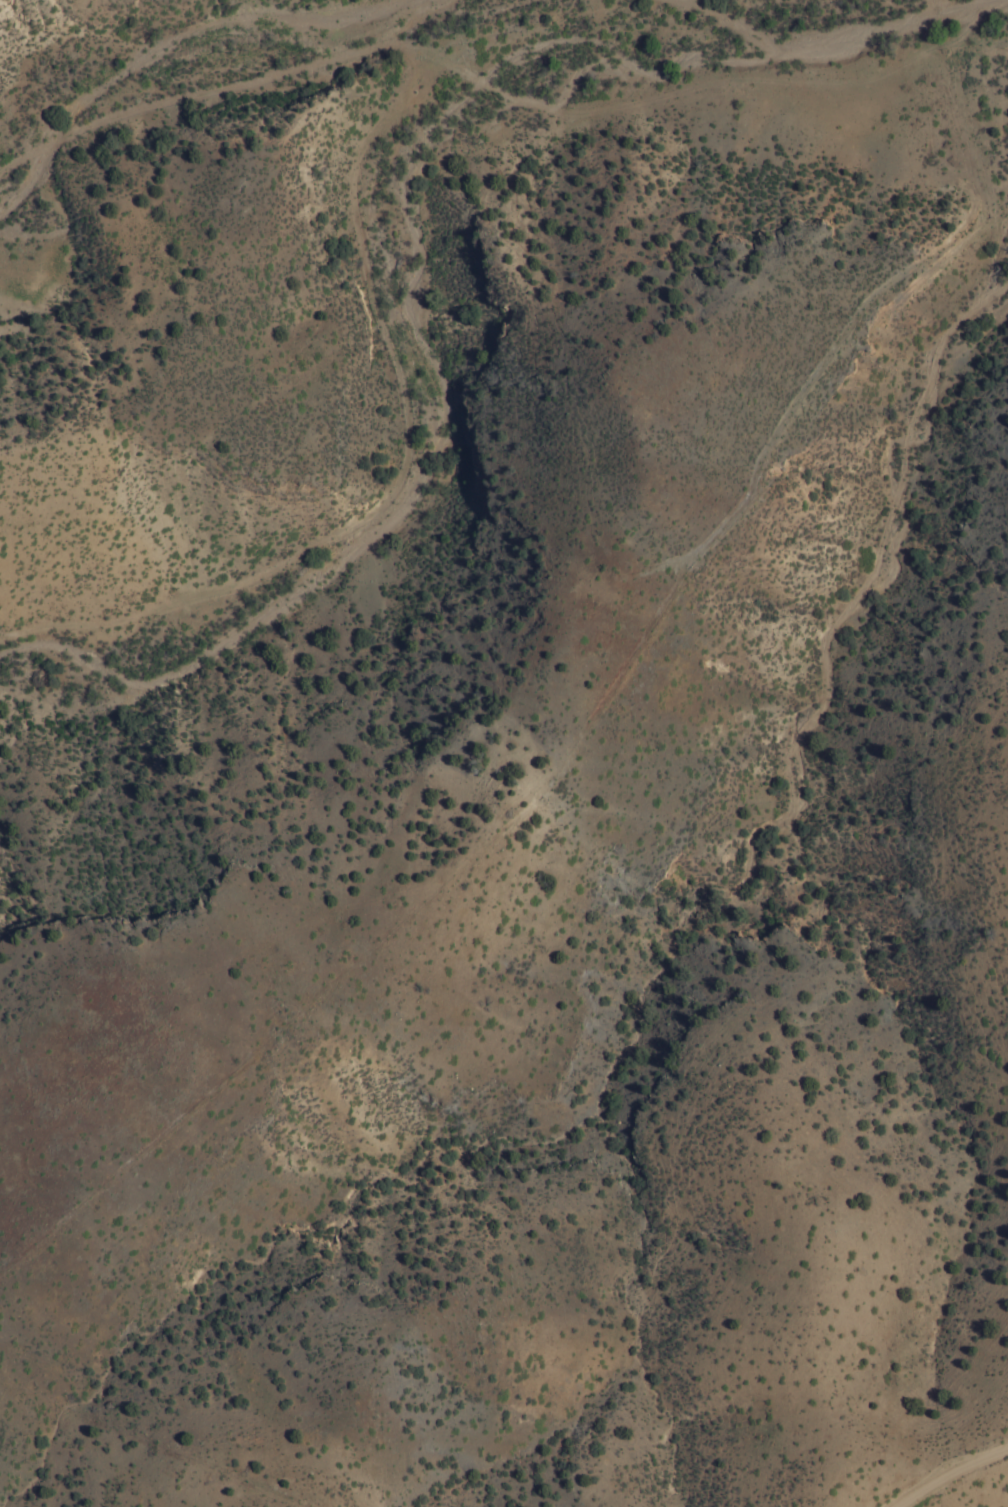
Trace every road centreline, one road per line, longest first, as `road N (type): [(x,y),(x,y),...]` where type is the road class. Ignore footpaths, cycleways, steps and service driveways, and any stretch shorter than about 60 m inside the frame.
road 1 (residential): [(1007,1450),(893,1506)]

